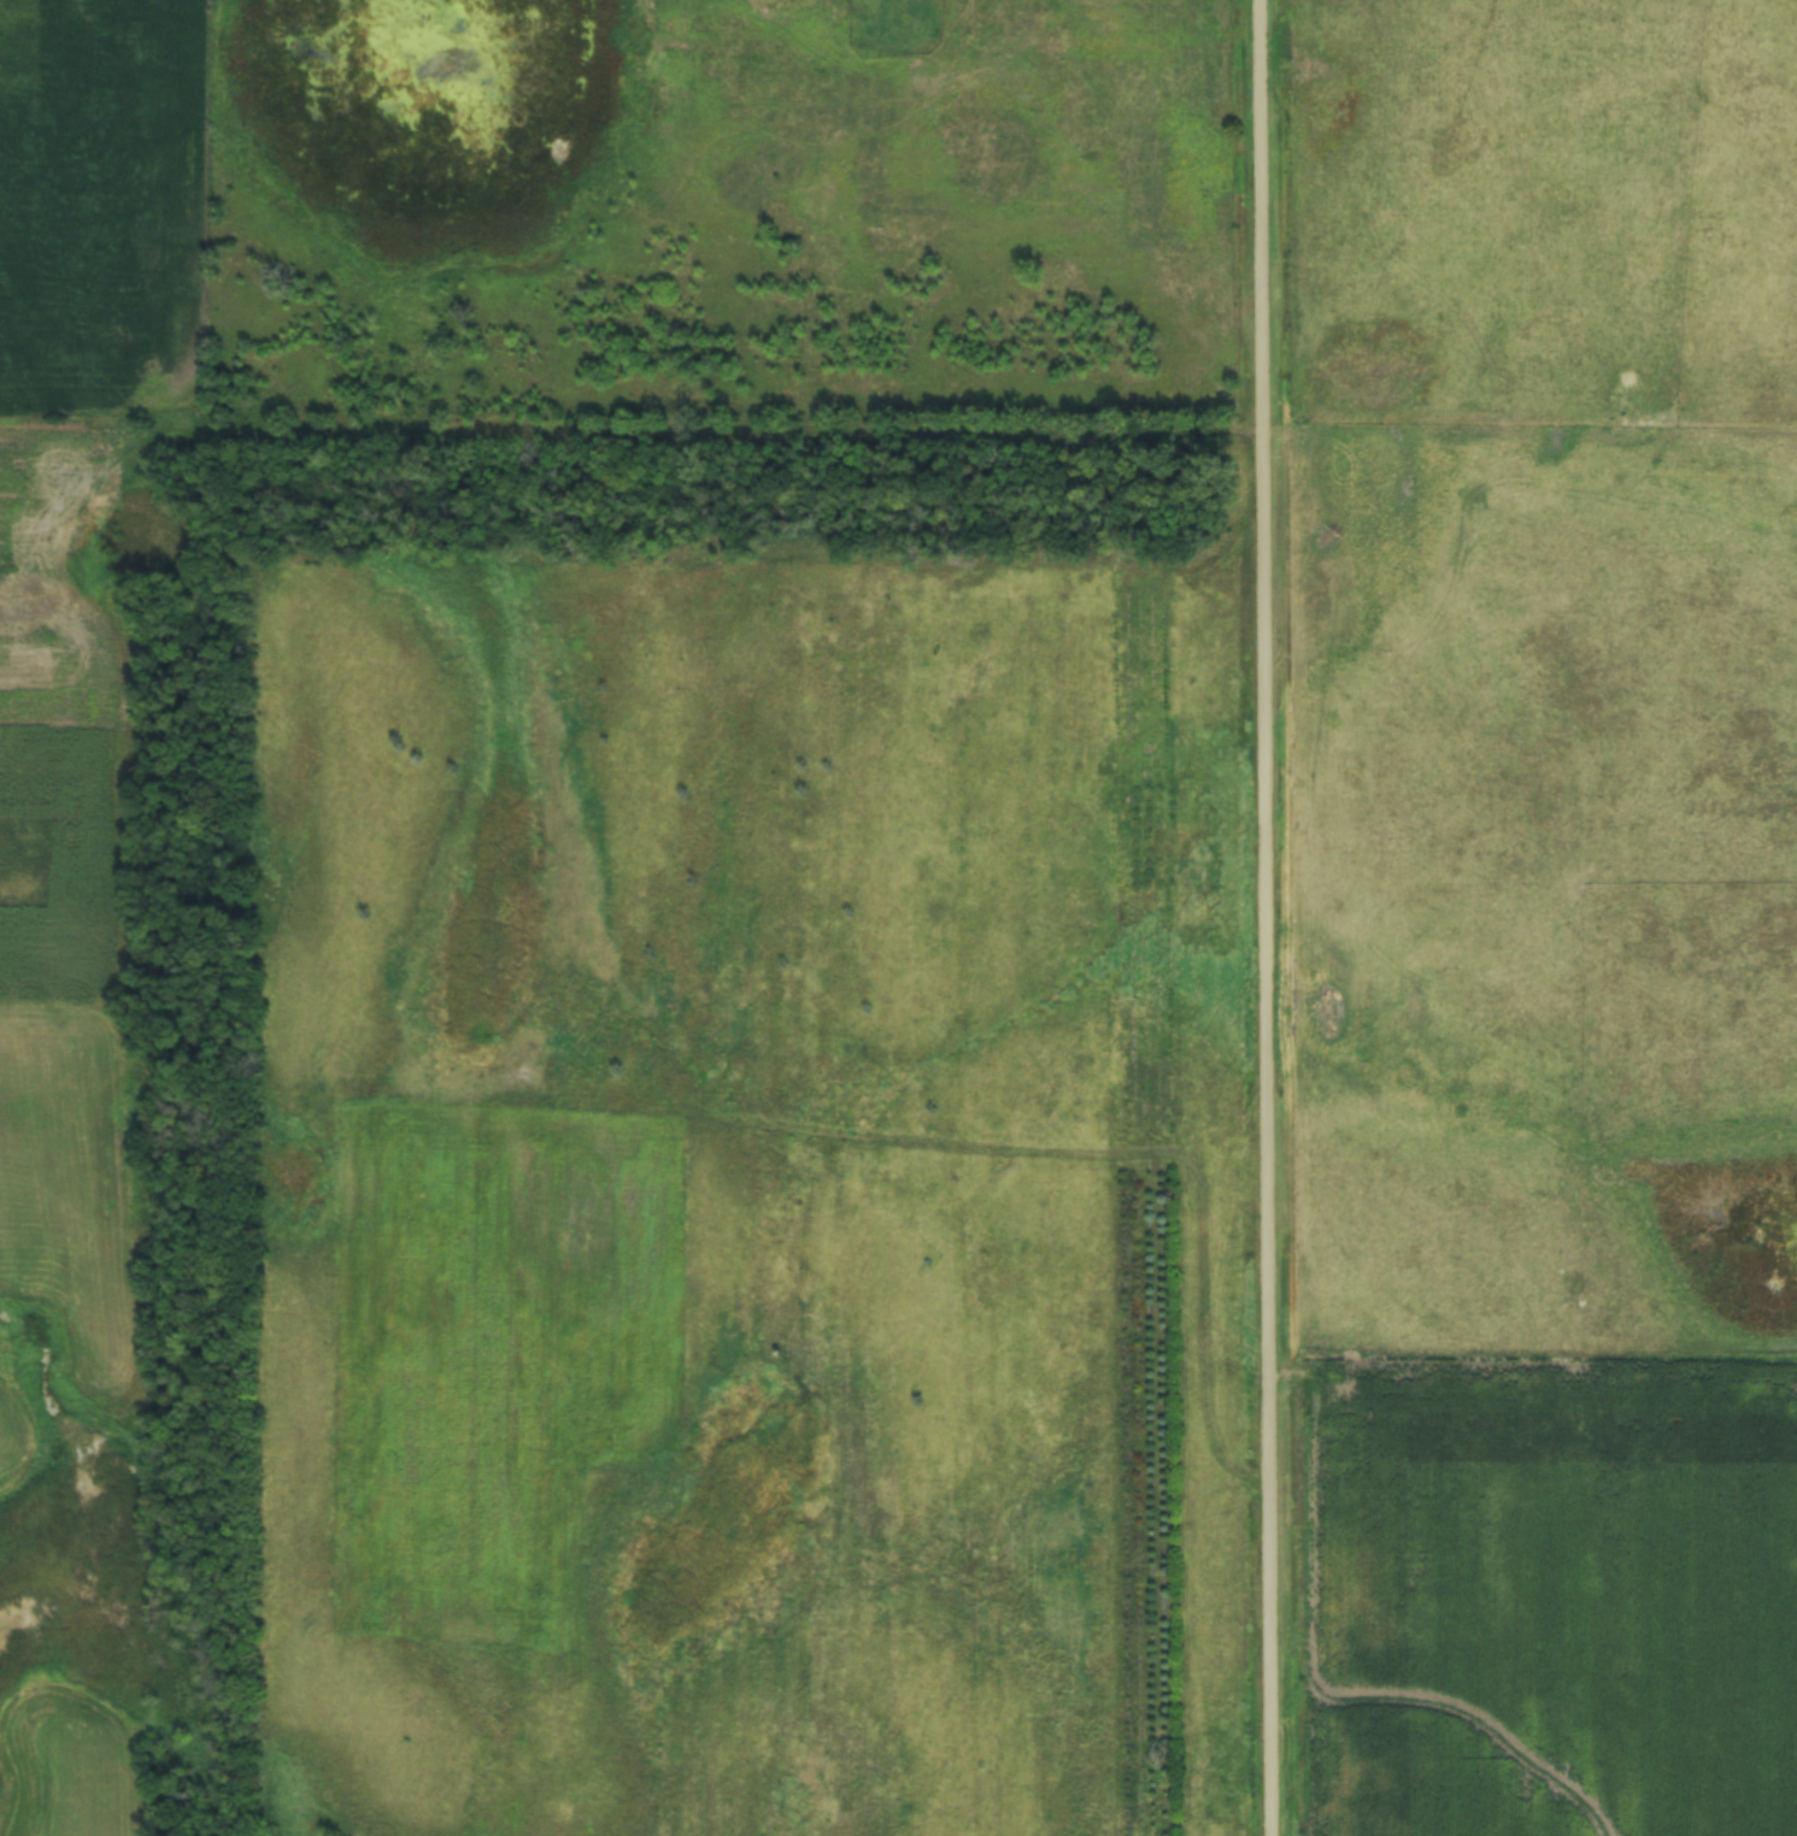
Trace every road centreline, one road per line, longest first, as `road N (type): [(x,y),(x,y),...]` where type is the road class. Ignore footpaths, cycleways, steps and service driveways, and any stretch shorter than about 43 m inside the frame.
road 1 (residential): [(1274,1835),(1263,0)]

